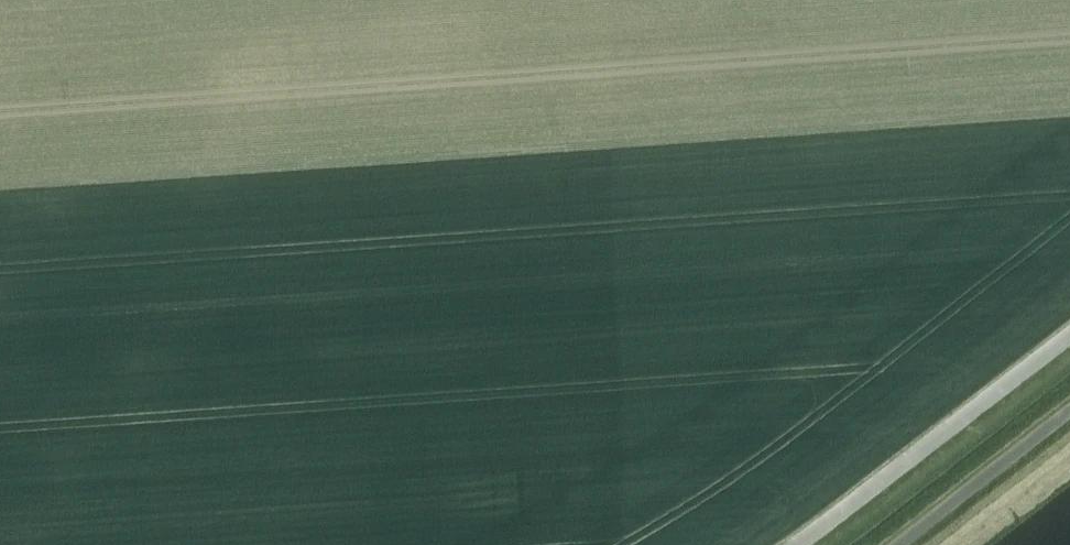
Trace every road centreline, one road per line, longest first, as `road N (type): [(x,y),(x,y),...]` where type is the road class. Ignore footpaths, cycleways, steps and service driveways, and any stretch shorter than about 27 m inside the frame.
road 1 (unclassified): [(896,544),(1069,411)]

